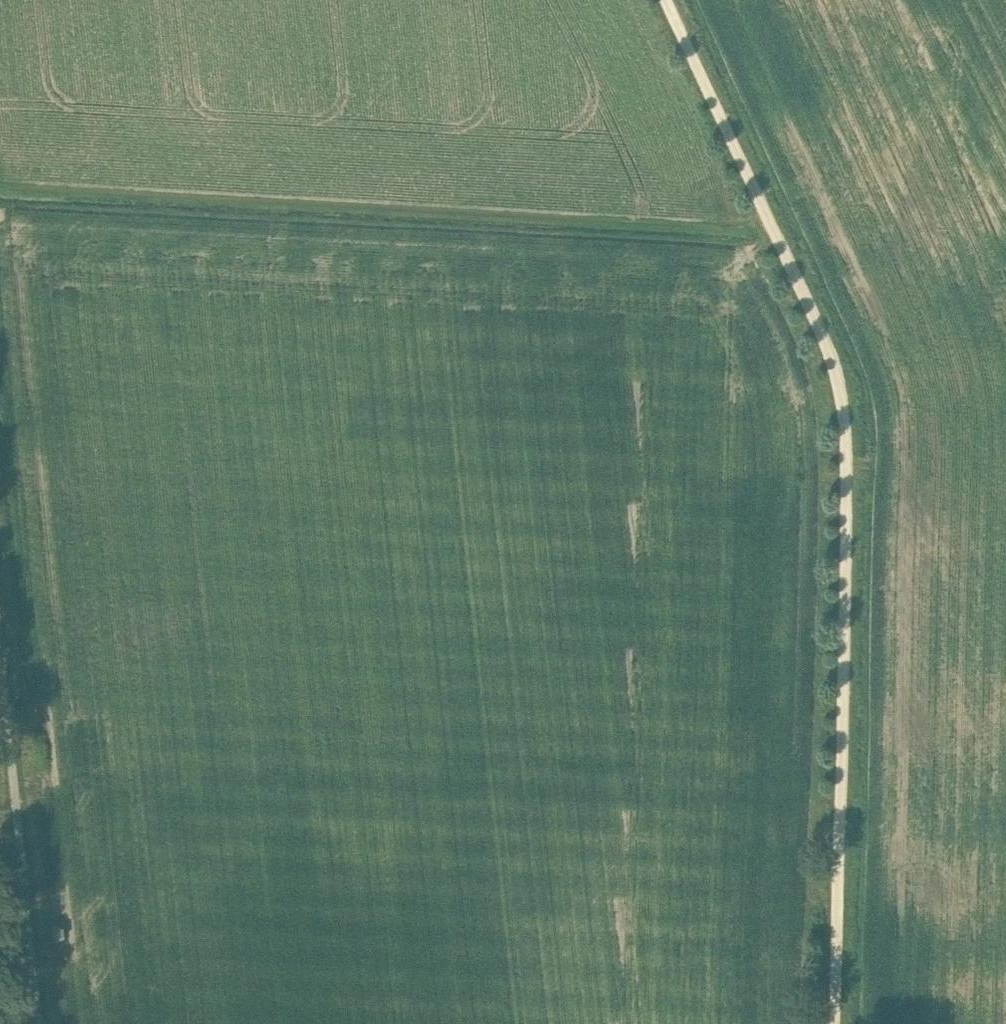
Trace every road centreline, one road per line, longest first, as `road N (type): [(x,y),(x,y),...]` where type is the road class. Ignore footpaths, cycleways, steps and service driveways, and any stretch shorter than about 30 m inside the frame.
road 1 (track): [(837,1023),(844,406),(801,287),(669,0)]

